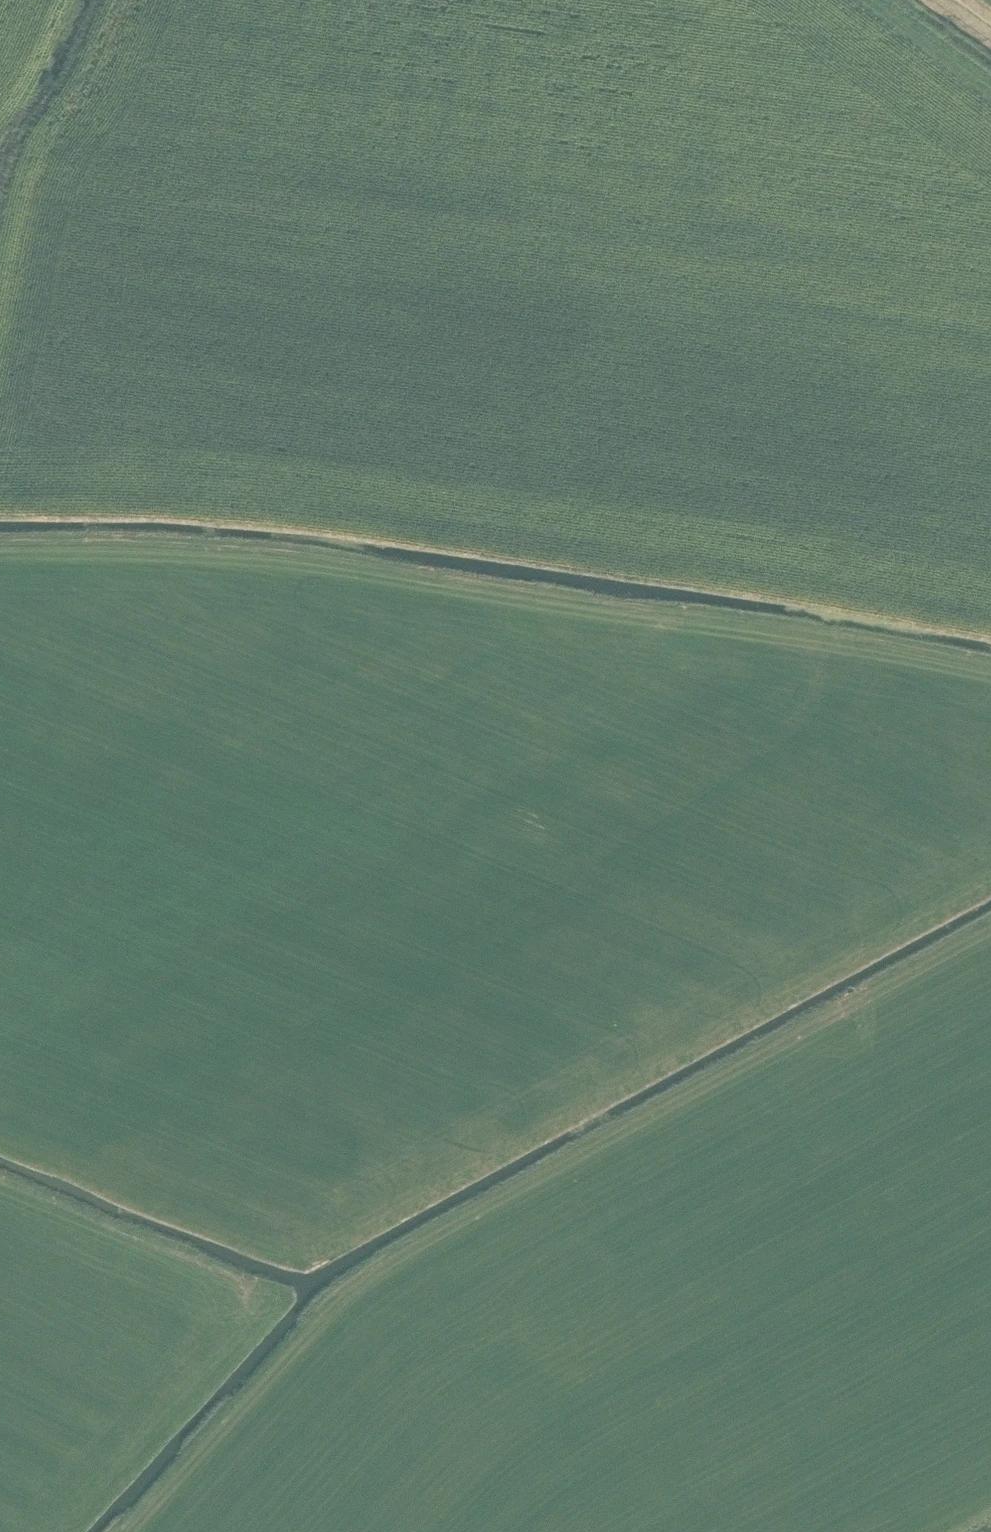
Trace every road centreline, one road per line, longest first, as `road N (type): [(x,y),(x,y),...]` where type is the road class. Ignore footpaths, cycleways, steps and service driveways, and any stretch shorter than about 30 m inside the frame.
road 1 (track): [(869,0),(990,92)]

